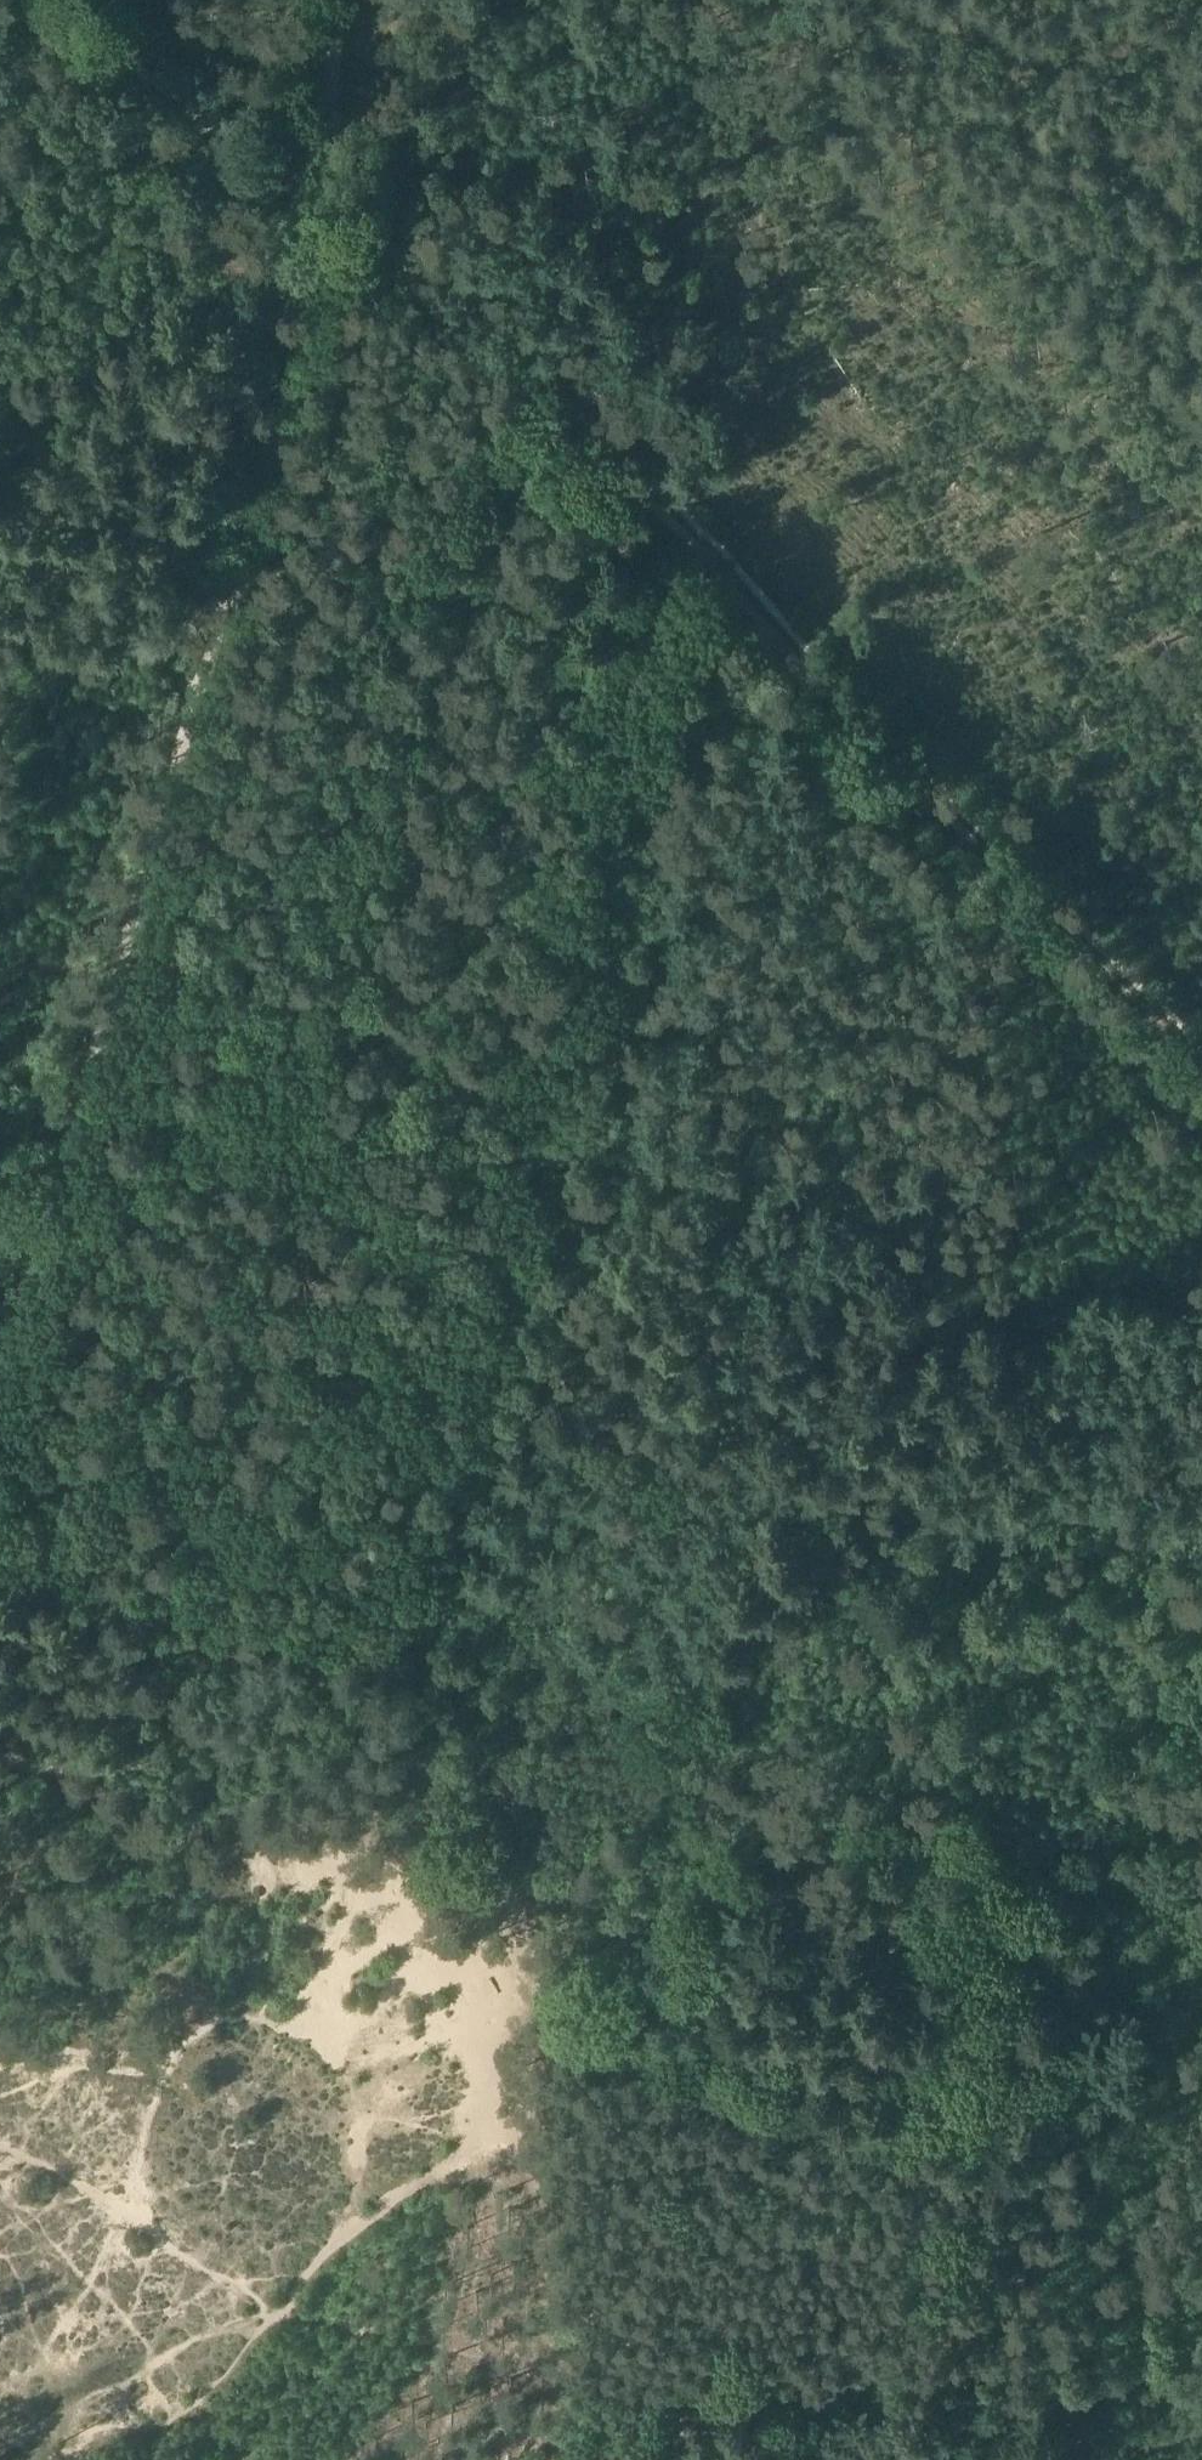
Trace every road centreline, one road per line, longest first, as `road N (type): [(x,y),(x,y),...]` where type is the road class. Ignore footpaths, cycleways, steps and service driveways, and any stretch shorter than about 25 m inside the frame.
road 1 (track): [(0,1303),(50,1207),(98,1048),(315,207)]
road 2 (track): [(315,207),(328,0)]

